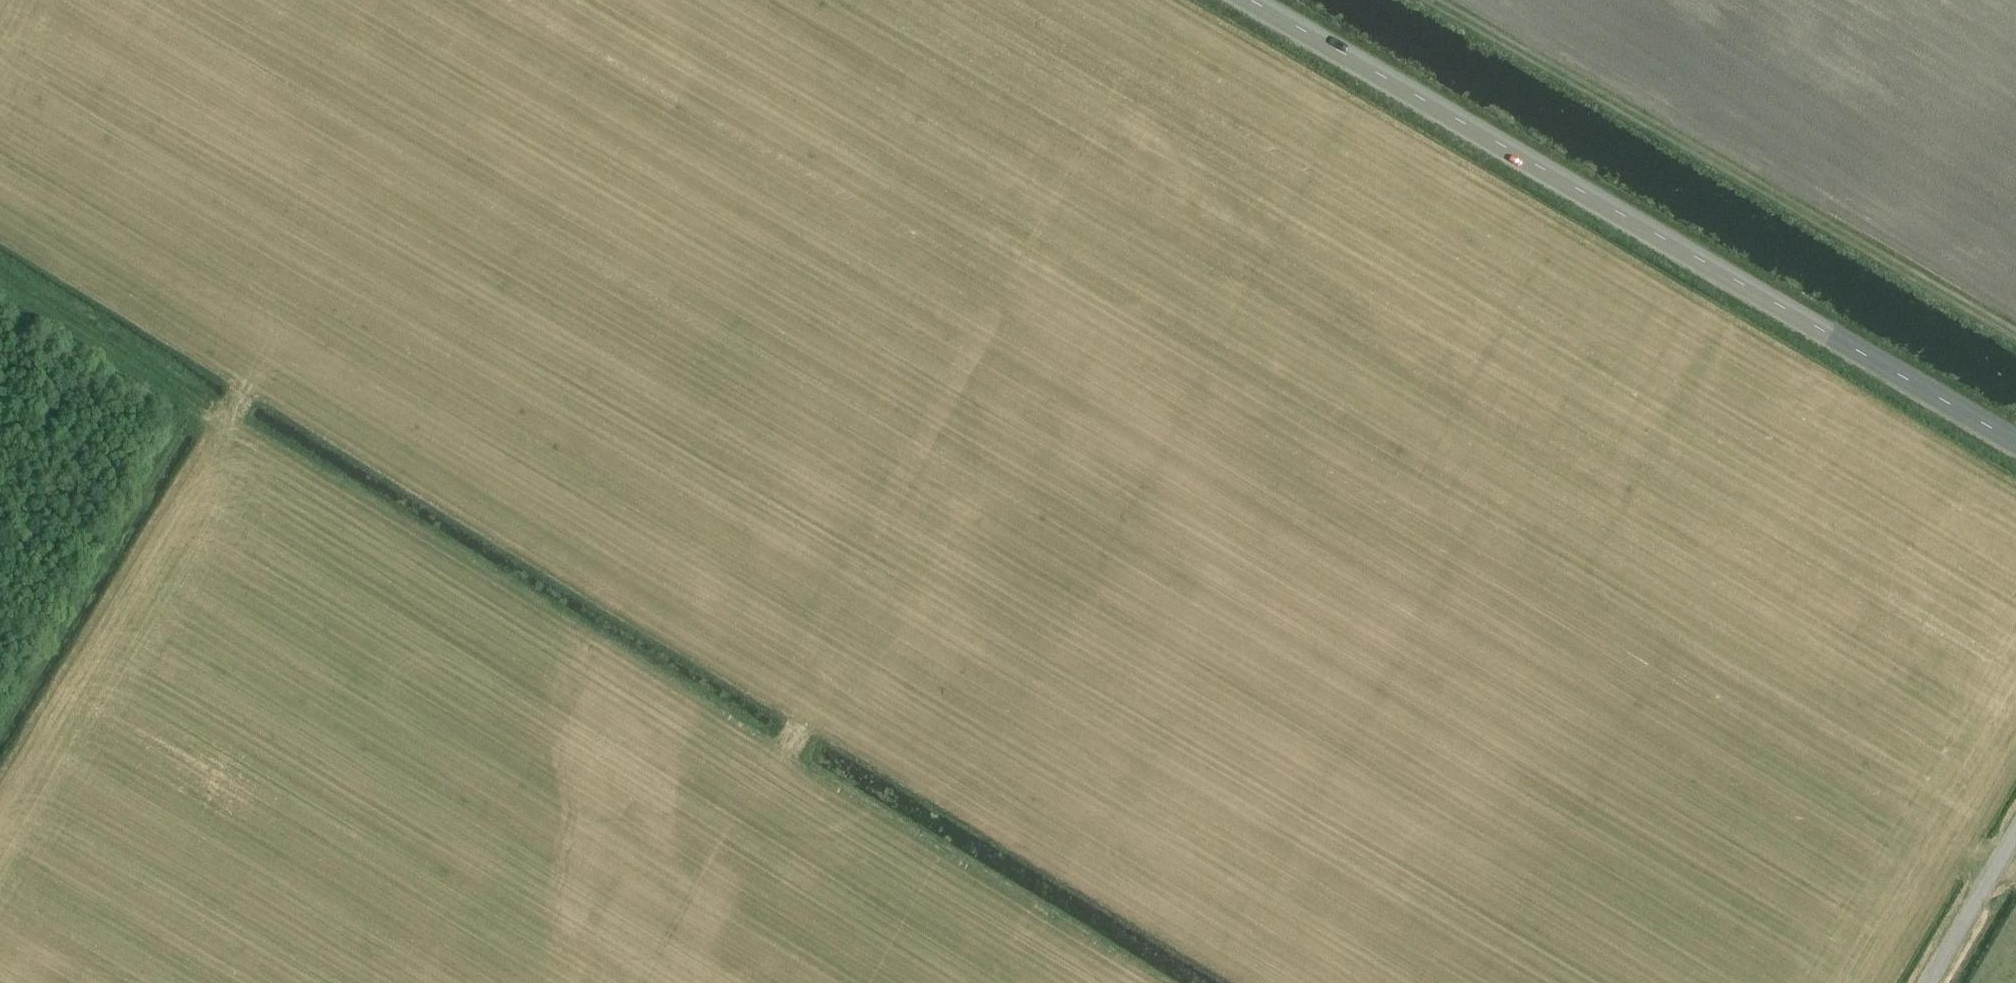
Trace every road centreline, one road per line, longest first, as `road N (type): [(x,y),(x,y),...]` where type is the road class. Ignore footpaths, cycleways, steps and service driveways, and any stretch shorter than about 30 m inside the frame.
road 1 (secondary): [(2015,443),(1250,0)]
road 2 (unclassified): [(1929,982),(2015,837)]

